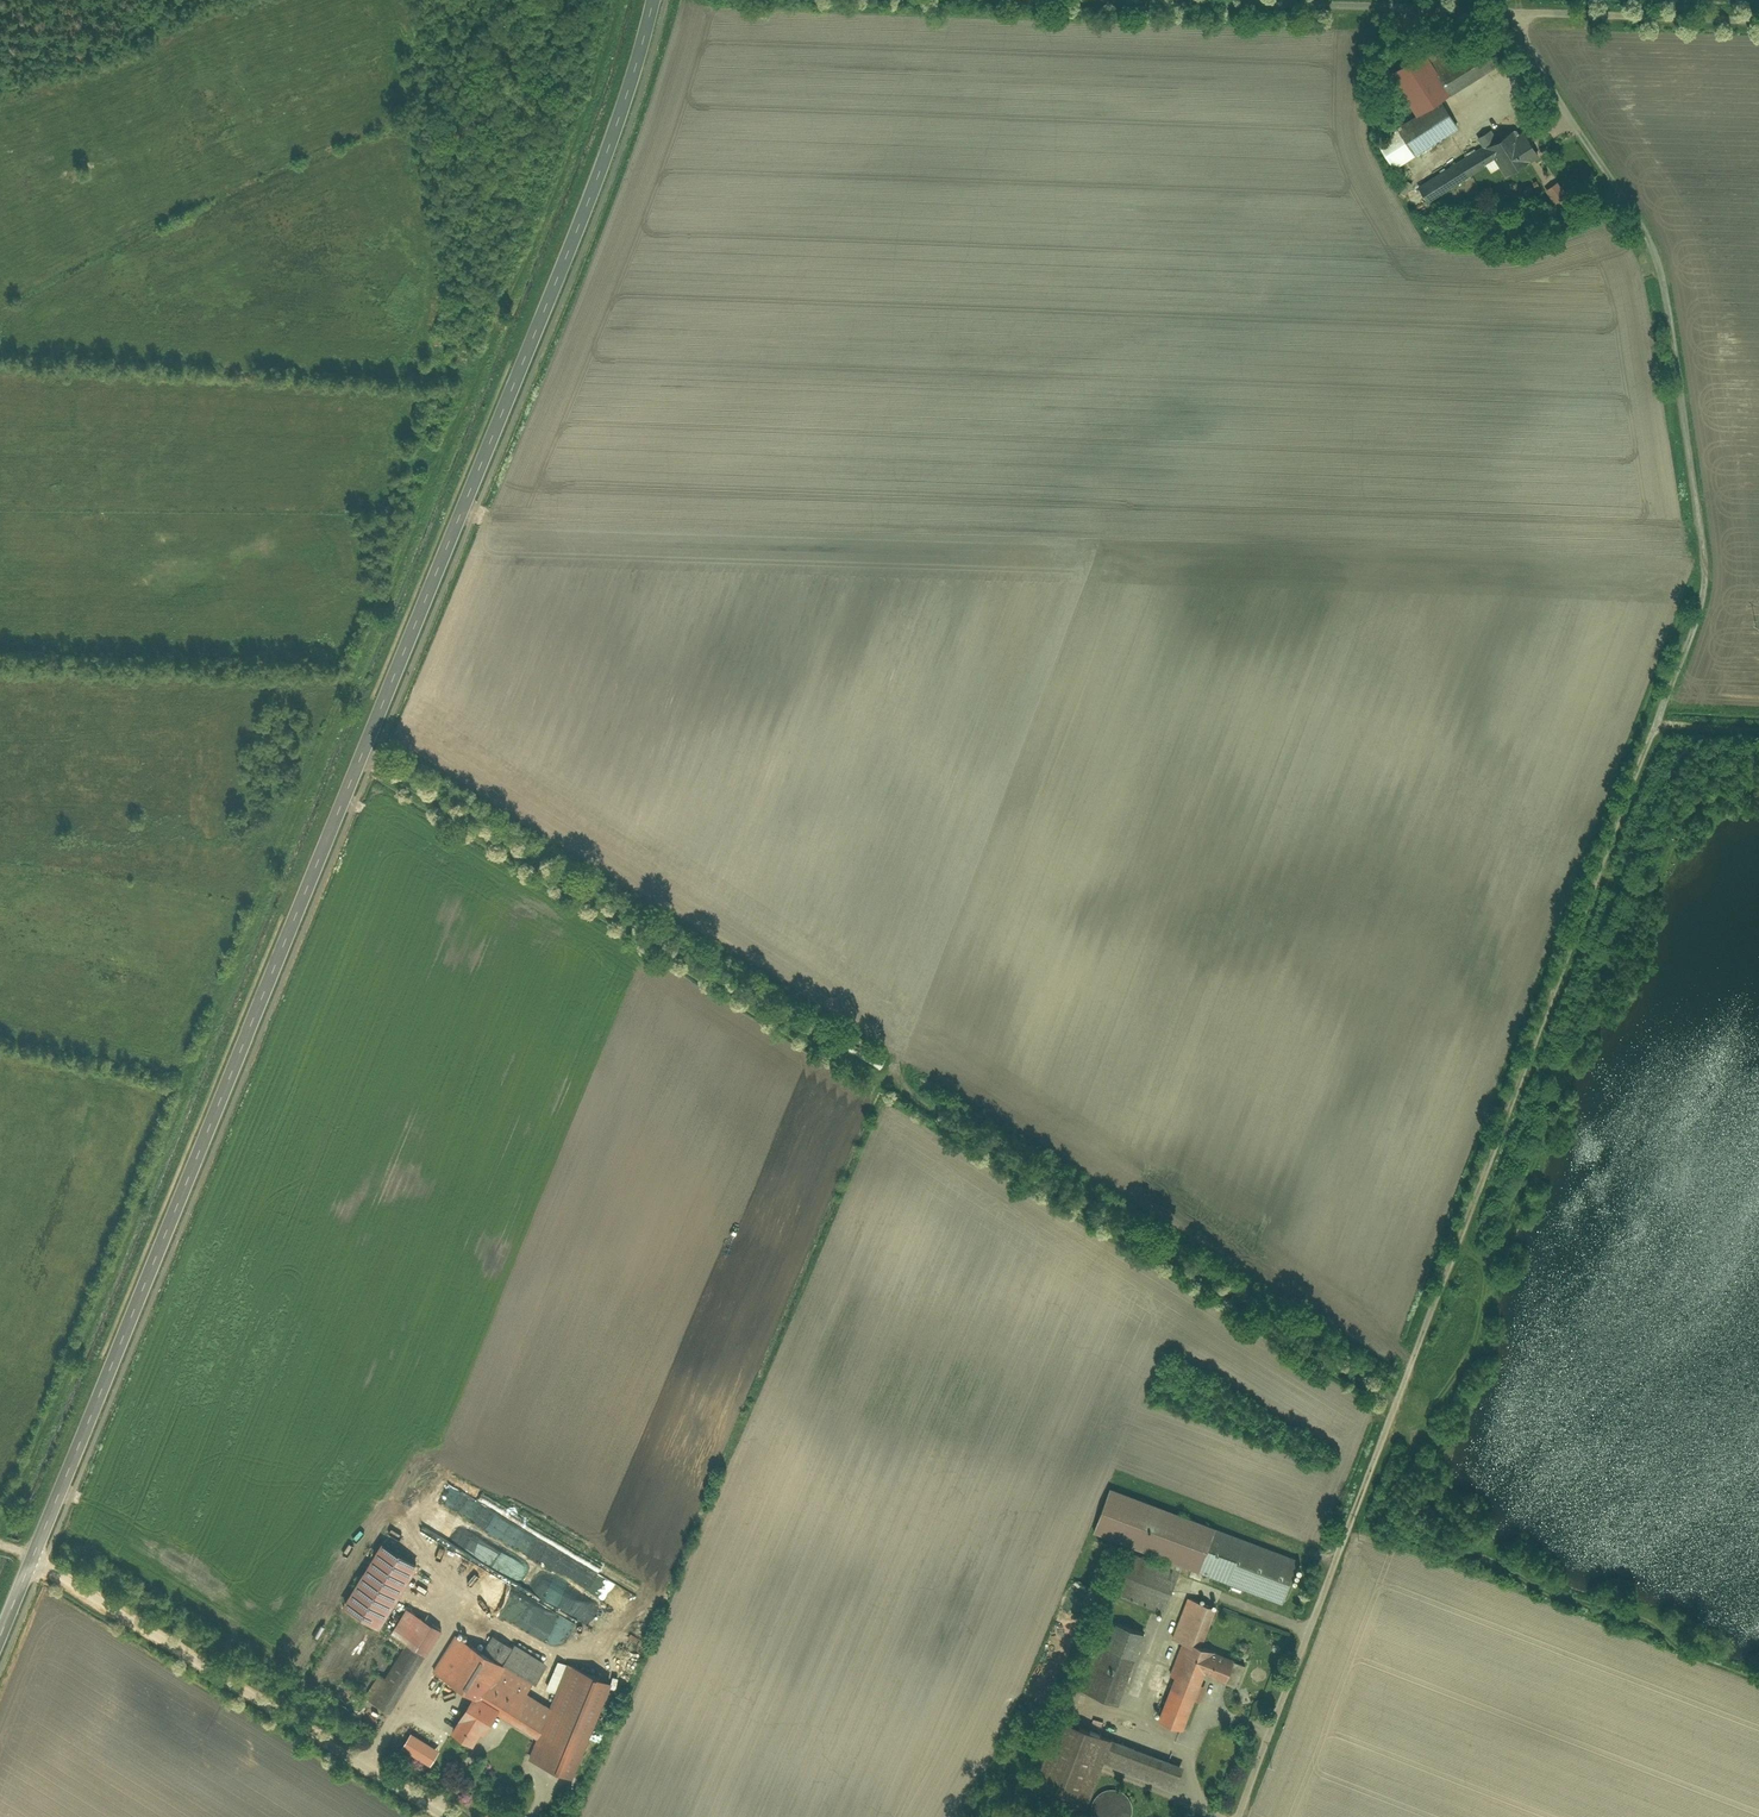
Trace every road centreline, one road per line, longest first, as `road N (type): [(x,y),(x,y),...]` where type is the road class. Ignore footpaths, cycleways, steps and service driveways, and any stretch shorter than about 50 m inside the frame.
road 1 (tertiary): [(32,1558),(585,186),(650,0)]
road 2 (unclassified): [(1239,1816),(1653,727)]
road 3 (unclassified): [(1653,727),(1703,592),(1665,302),(1634,222),(1514,12)]
road 4 (unclassified): [(441,1816),(32,1558)]
road 5 (unclassified): [(1514,12),(1137,0)]
road 6 (unclassified): [(1758,21),(1514,12)]

